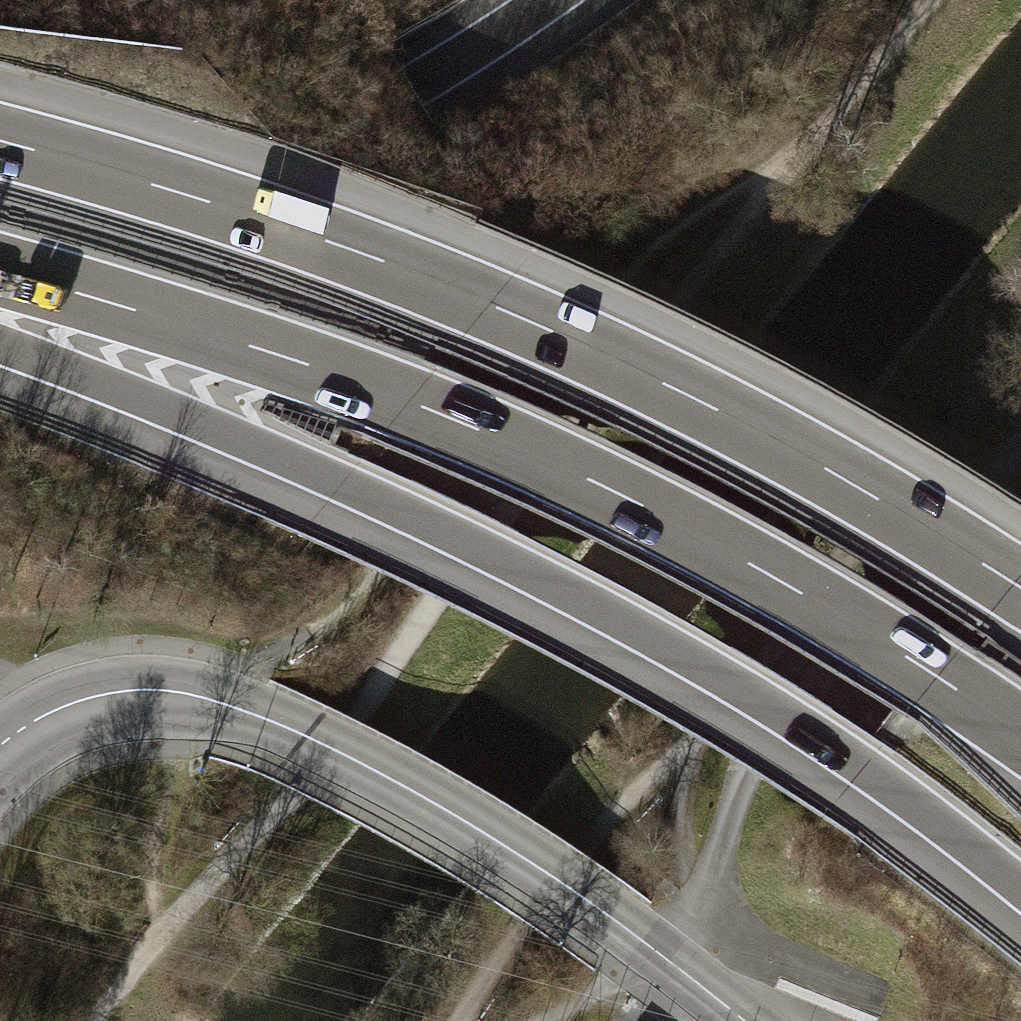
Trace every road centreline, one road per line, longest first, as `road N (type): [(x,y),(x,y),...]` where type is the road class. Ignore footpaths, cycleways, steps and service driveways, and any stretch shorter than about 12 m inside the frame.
road 1 (motorway): [(0,345),(224,432),(509,561),(794,721),(1020,887)]
road 2 (motorway): [(0,272),(296,361),(521,448),(785,584),(1020,734)]
road 3 (motorway): [(1020,588),(769,437),(490,304),(340,245),(0,141)]
road 4 (tertiary): [(0,747),(39,717),(116,691),(179,692),(256,716),(482,832),(745,1020)]
road 5 (track): [(809,141),(617,270),(341,613),(214,701)]
road 6 (motorway): [(0,273),(258,170),(411,88),(546,0)]
road 7 (track): [(927,0),(809,141)]

